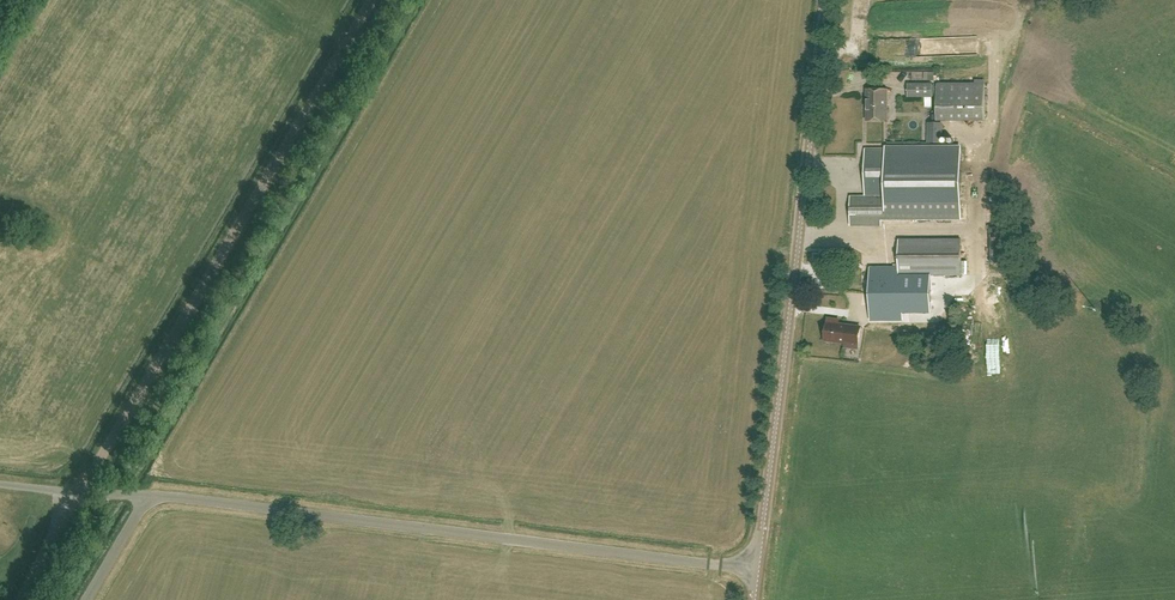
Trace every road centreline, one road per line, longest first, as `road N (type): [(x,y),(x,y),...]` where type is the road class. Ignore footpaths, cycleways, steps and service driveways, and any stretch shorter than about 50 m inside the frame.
road 1 (unclassified): [(148,496),(757,568)]
road 2 (unclassified): [(372,0),(80,493)]
road 3 (unclassified): [(757,568),(829,0)]

